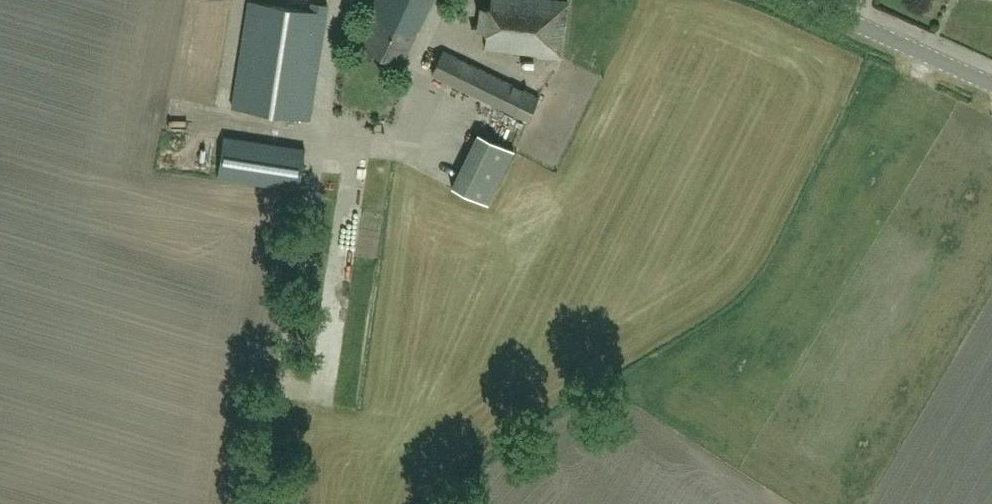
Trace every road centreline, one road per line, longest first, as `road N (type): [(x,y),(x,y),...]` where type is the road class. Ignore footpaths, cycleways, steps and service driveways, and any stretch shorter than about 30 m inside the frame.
road 1 (tertiary): [(991,84),(805,0)]

